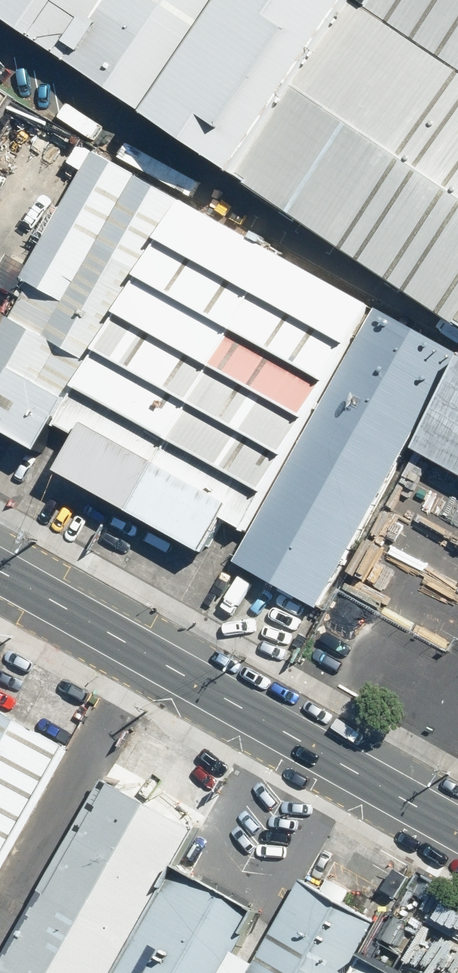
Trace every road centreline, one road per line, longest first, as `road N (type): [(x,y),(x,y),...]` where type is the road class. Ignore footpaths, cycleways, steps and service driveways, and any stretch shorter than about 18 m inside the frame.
road 1 (secondary): [(0,570),(457,827)]

